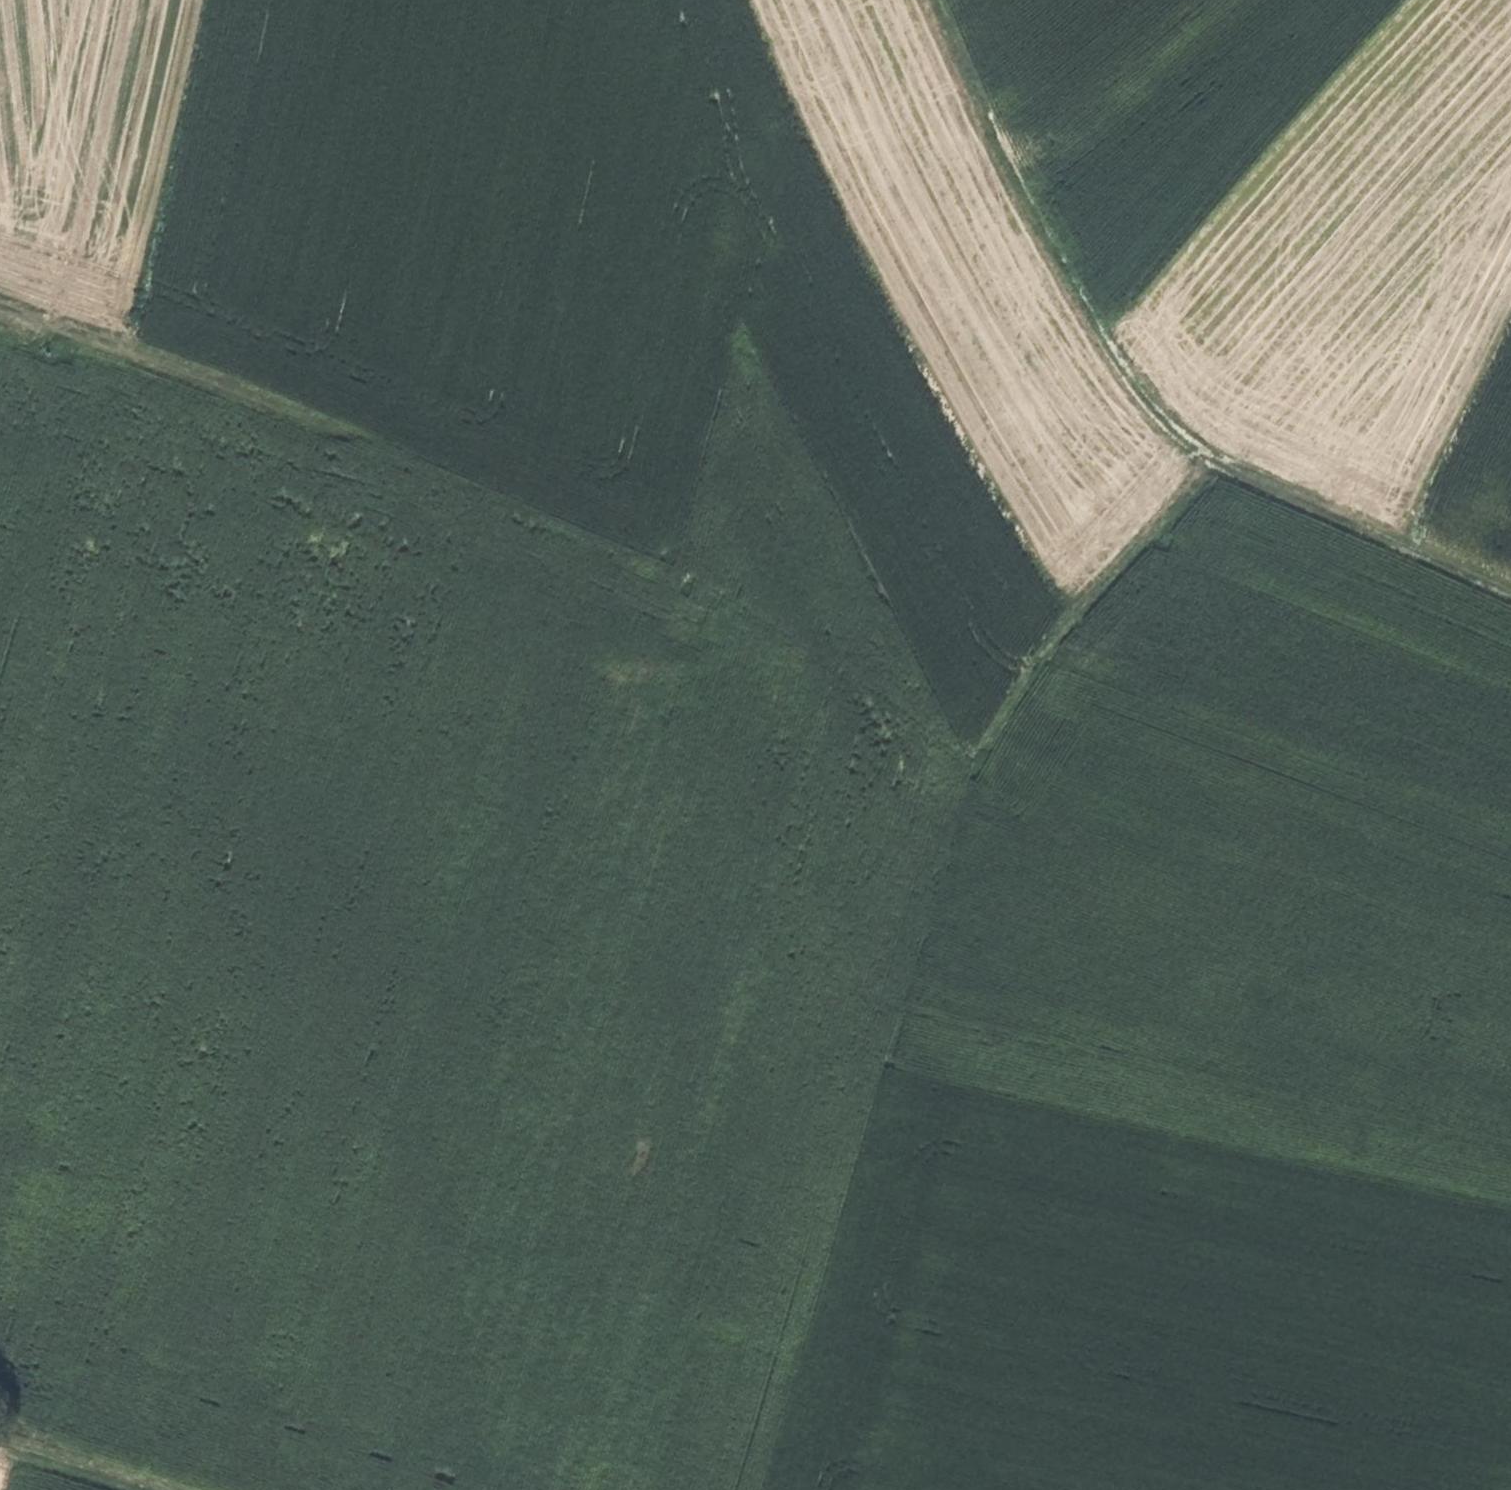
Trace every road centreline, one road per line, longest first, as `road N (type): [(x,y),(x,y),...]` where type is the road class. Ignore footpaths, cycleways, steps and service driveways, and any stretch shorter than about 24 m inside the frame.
road 1 (track): [(1510,589),(1192,450),(1160,423),(1053,254),(930,0)]
road 2 (track): [(160,1489),(0,1439)]

